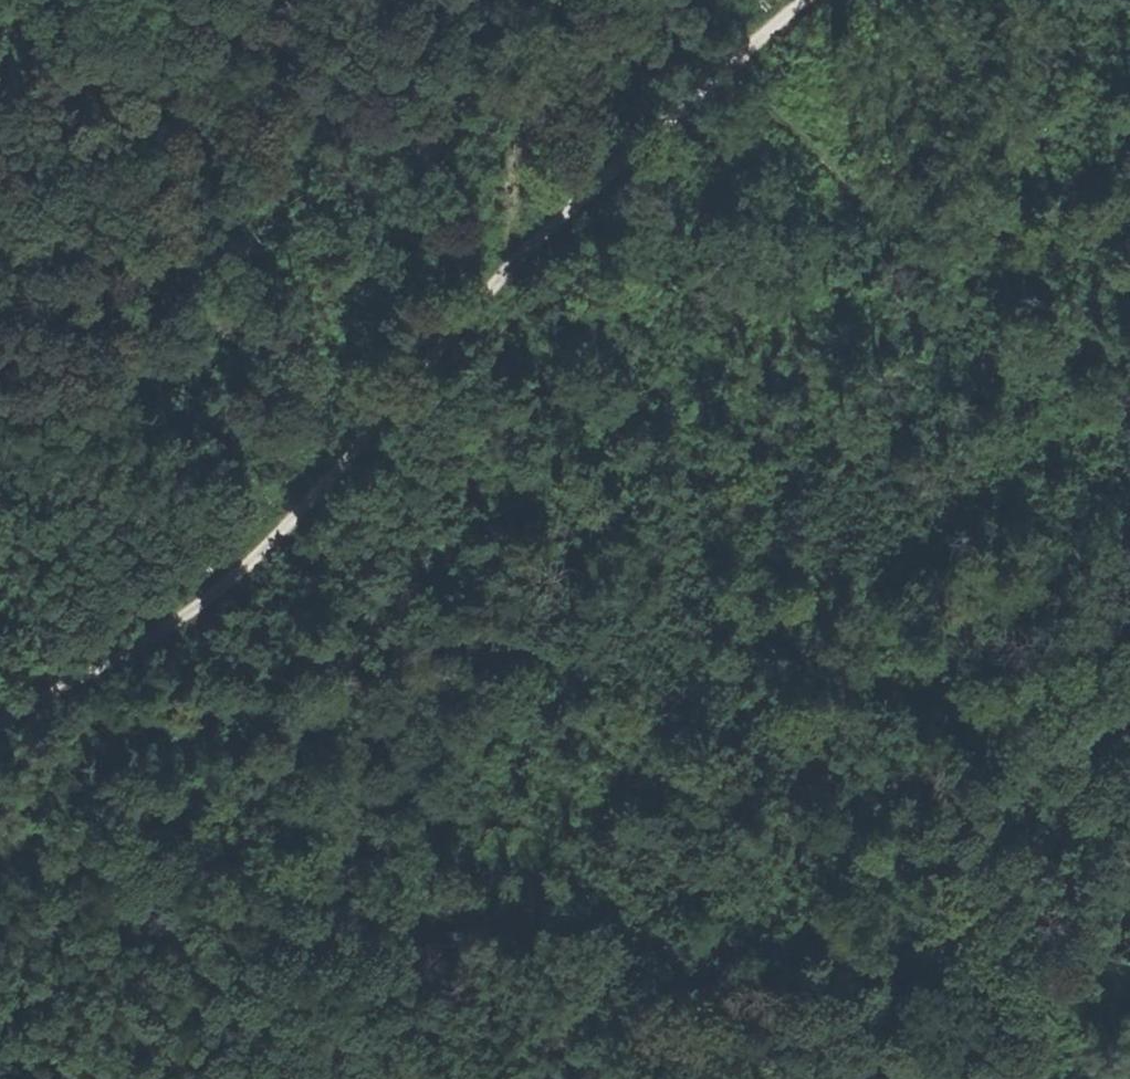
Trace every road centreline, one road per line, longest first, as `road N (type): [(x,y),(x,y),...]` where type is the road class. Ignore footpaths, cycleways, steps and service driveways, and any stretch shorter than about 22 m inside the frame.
road 1 (track): [(0,758),(200,613),(549,264),(833,0)]

